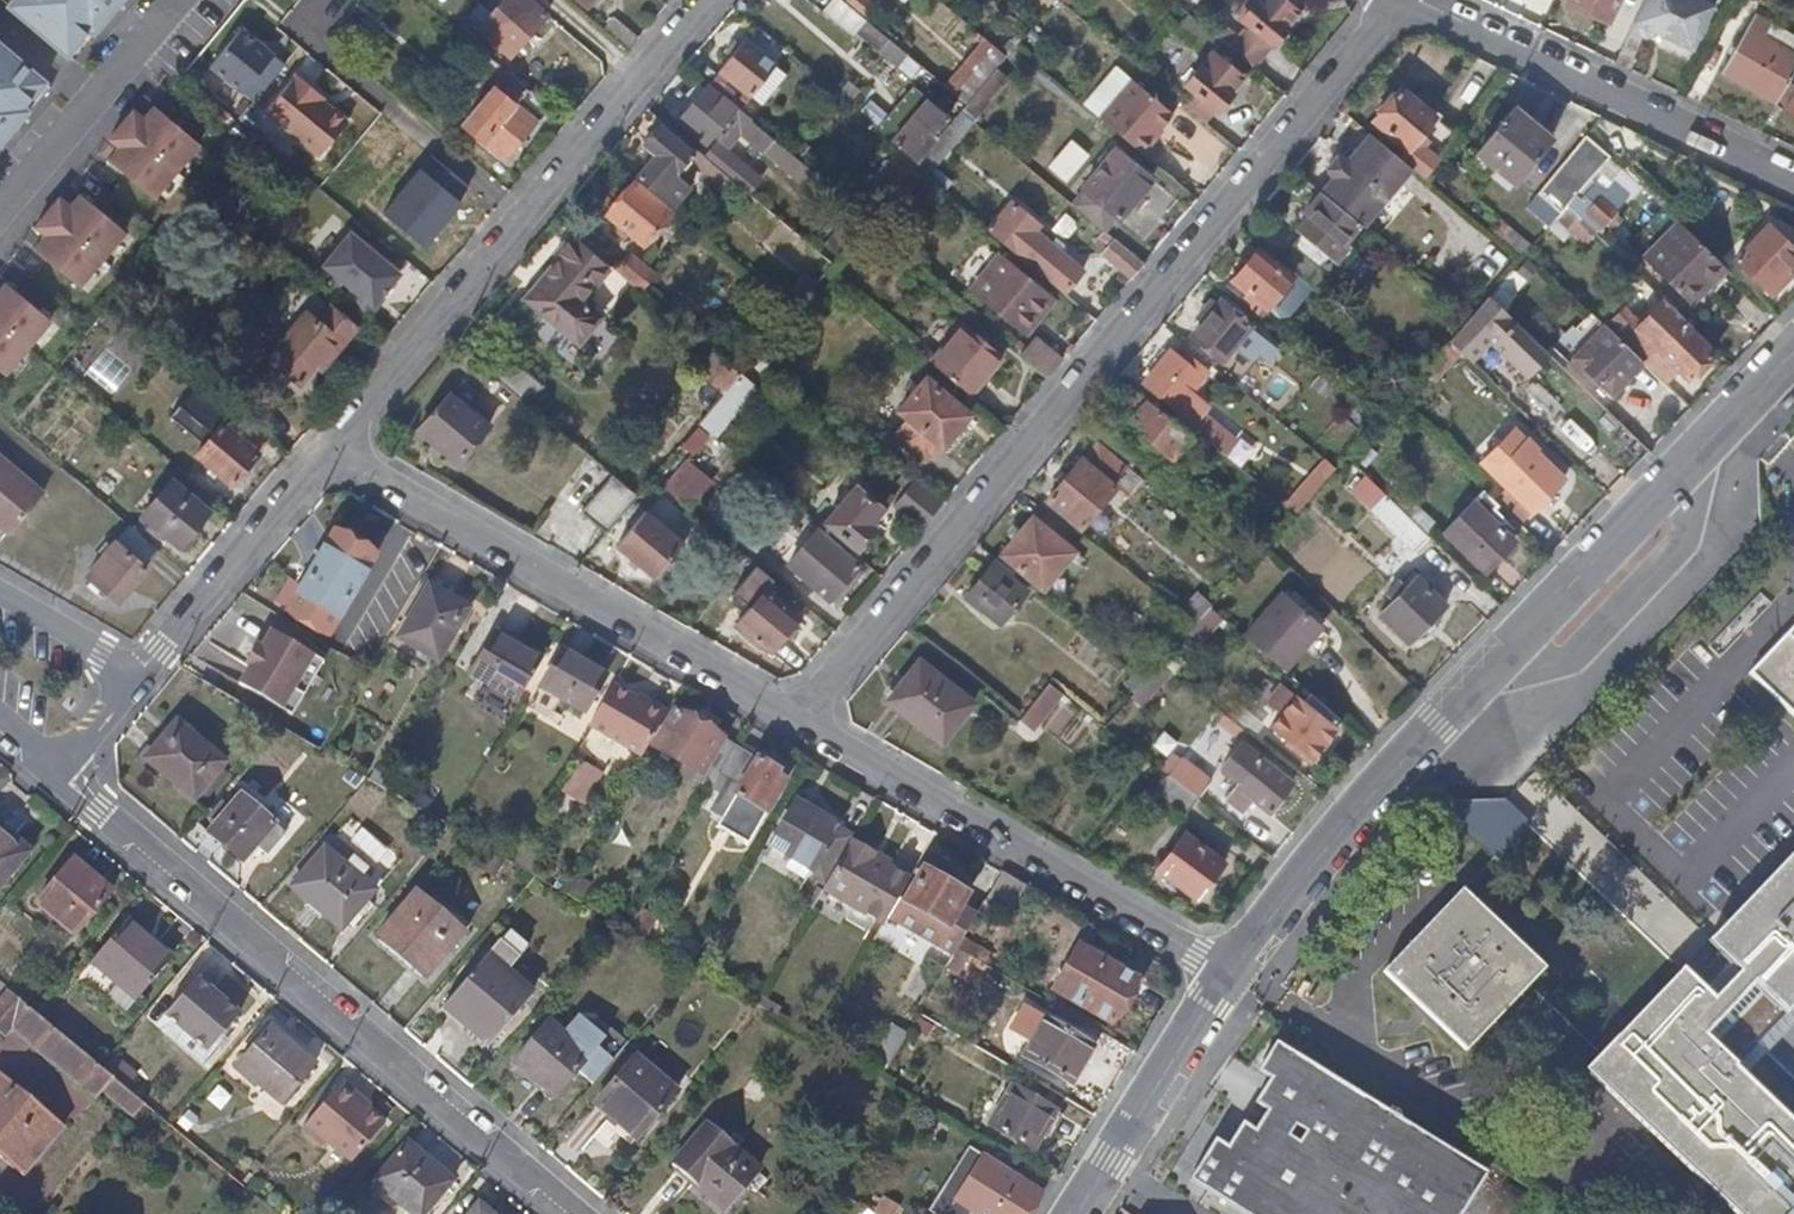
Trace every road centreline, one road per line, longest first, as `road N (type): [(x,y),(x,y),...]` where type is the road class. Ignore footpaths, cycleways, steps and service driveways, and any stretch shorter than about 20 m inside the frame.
road 1 (residential): [(797,722),(1394,0)]
road 2 (residential): [(1229,971),(1337,828),(1793,348)]
road 3 (residential): [(59,771),(571,1213)]
road 4 (residential): [(331,449),(702,0)]
road 5 (residential): [(331,449),(797,722)]
road 6 (residential): [(797,722),(1229,971)]
road 7 (residential): [(1404,0),(1793,188)]
road 8 (residential): [(140,676),(331,449)]
road 9 (residential): [(1074,1213),(1229,971)]
road 10 (residential): [(0,206),(174,0)]
road 11 (residential): [(0,592),(140,676)]
road 12 (residential): [(59,771),(140,676)]

